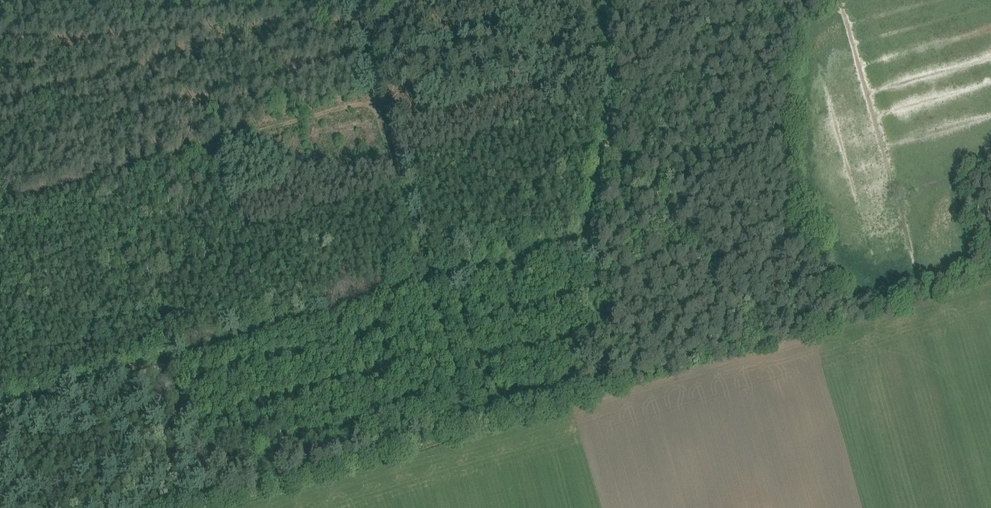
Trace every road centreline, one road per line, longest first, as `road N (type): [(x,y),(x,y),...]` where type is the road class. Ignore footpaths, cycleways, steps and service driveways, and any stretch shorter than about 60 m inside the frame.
road 1 (track): [(0,419),(594,247),(588,218),(608,118),(607,0)]

